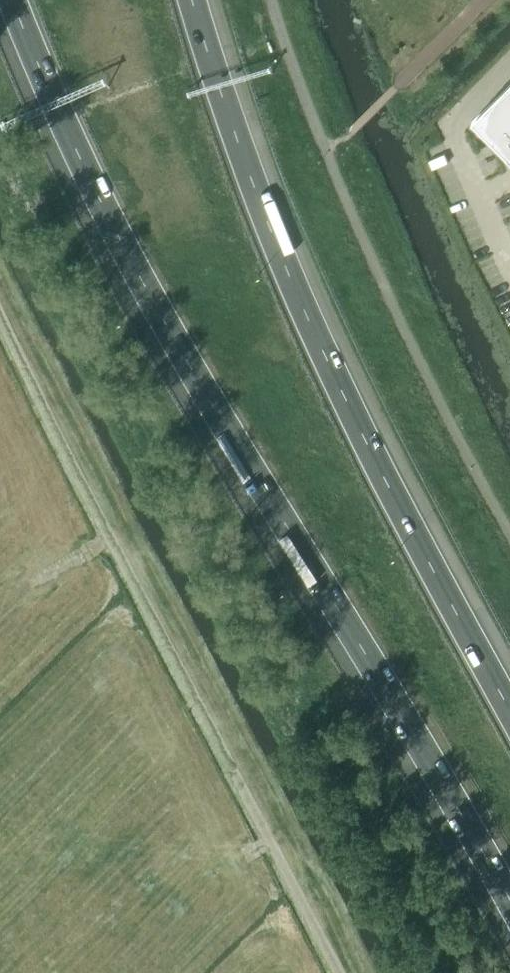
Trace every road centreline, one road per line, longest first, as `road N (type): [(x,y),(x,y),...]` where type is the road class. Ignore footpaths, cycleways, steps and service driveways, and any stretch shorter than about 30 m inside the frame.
road 1 (motorway): [(11,0),(103,210),(509,909)]
road 2 (motorway): [(509,717),(344,395),(257,198),(193,0)]
road 3 (track): [(337,972),(0,315)]

